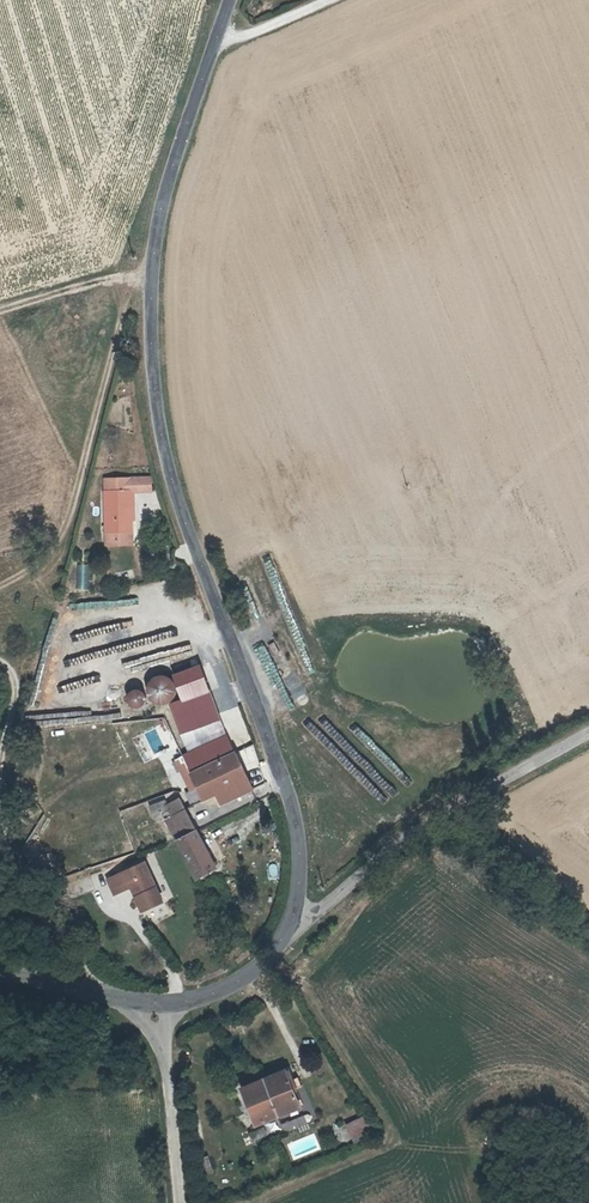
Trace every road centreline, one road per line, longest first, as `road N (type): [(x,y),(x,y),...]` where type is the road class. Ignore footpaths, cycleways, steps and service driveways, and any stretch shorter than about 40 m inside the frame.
road 1 (tertiary): [(234,0),(183,143),(150,288),(161,441),(296,833),(293,930)]
road 2 (unclassified): [(293,930),(415,833),(588,737)]
road 3 (track): [(106,995),(24,878),(12,843),(16,725),(30,674)]
road 4 (unclassified): [(158,1006),(176,1202)]
road 5 (tertiary): [(158,1006),(0,973)]
road 6 (tertiary): [(293,930),(229,988),(158,1006)]
road 7 (track): [(150,288),(115,279),(0,313)]
road 8 (track): [(218,44),(330,0)]

